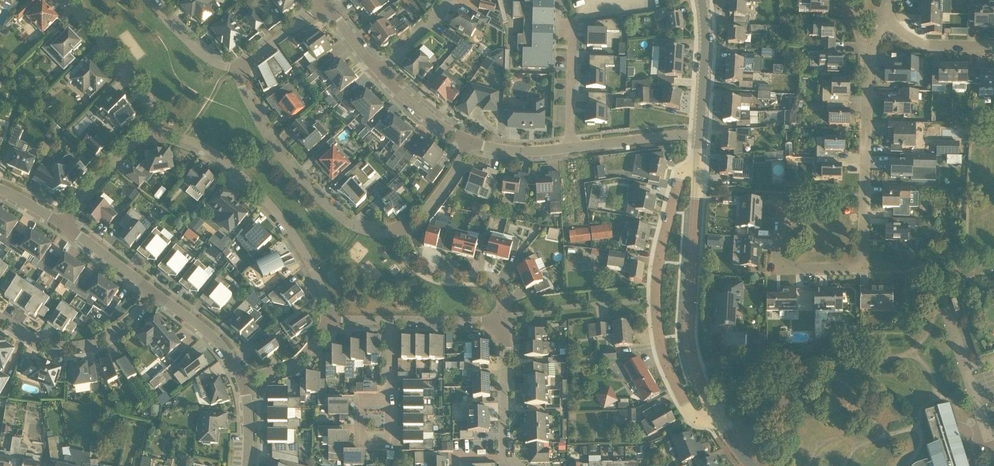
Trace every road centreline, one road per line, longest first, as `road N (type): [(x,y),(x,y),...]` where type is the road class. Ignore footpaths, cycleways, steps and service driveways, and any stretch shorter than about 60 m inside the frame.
road 1 (residential): [(781,193),(785,268),(863,268),(868,90),(883,17)]
road 2 (residential): [(717,421),(698,421),(672,383),(656,321),(656,277),(681,173),(698,168)]
road 3 (residential): [(332,320),(312,267),(269,204),(209,149),(157,135)]
road 4 (residential): [(717,421),(688,340),(698,168)]
road 5 (residential): [(403,229),(340,221),(291,165),(247,97),(240,68)]
road 6 (residential): [(467,140),(512,152),(700,133)]
road 7 (residential): [(155,291),(119,327),(86,343),(55,345),(0,317)]
road 8 (residential): [(332,320),(506,320)]
road 9 (residential): [(157,135),(146,102),(63,0)]
road 10 (residential): [(506,320),(502,286),(483,275),(433,270),(403,229)]
road 11 (residential): [(504,456),(506,320)]
road 12 (residential): [(700,133),(702,0)]
road 13 (residential): [(64,224),(157,135)]
road 14 (residential): [(243,380),(211,335),(155,291)]

